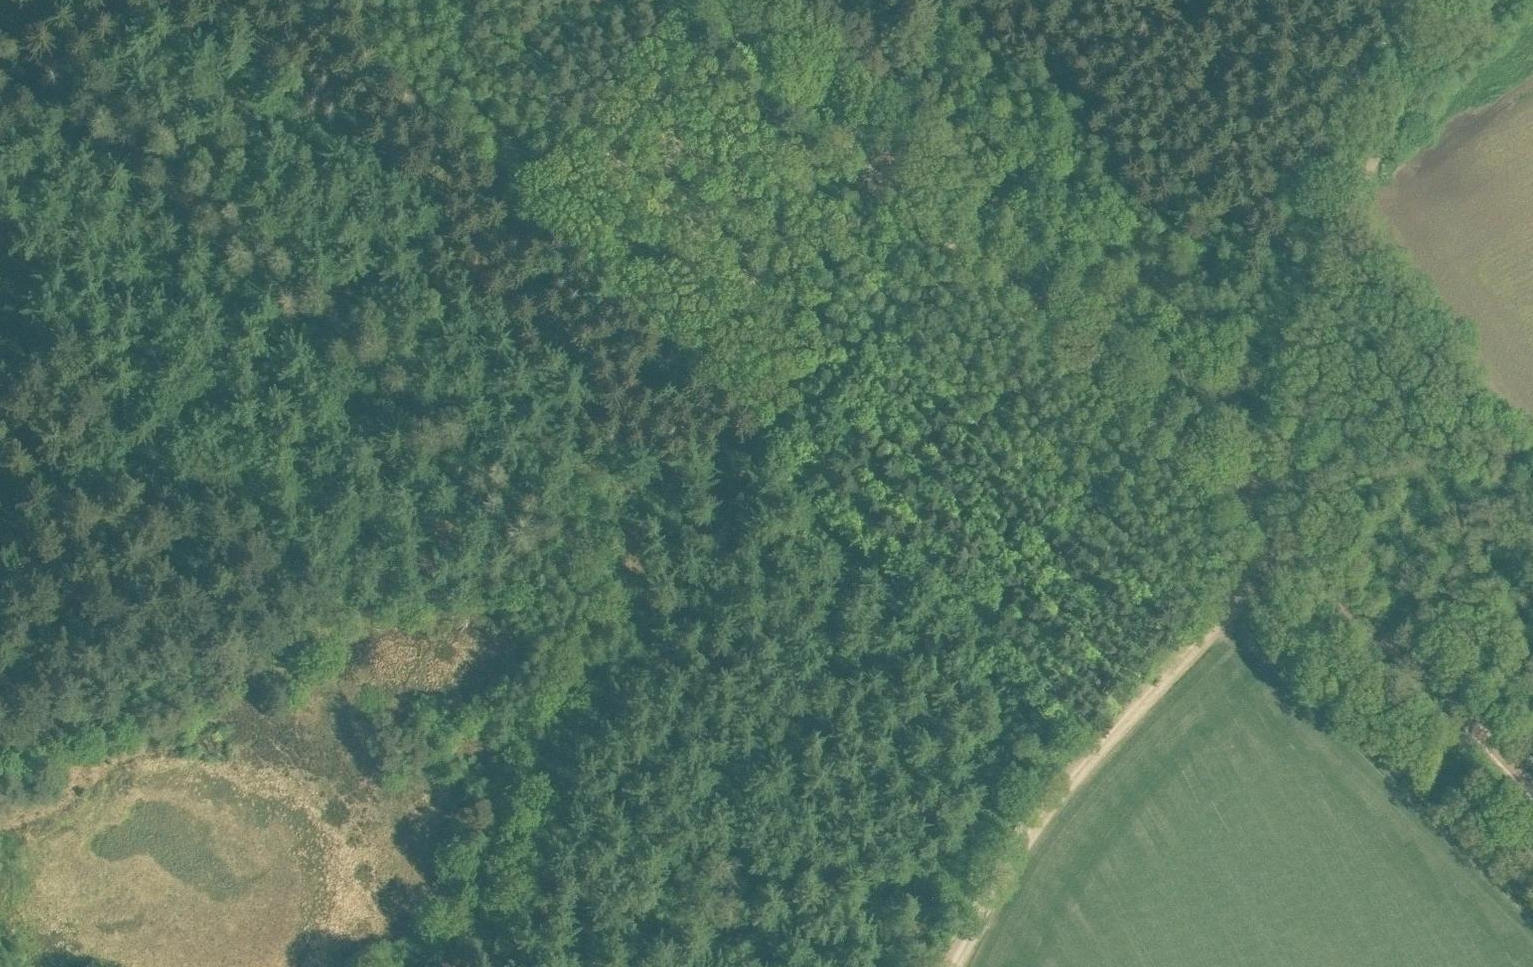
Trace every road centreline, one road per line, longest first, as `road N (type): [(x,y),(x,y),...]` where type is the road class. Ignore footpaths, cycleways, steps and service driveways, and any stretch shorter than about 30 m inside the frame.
road 1 (unclassified): [(1532,790),(1247,503),(1381,149),(1434,67),(1505,0)]
road 2 (track): [(1247,503),(1195,464),(723,0)]
road 3 (track): [(1306,562),(1256,591),(1110,737),(1040,821),(961,966)]
road 4 (track): [(902,170),(942,125),(976,0)]
road 5 (track): [(110,0),(0,101)]

